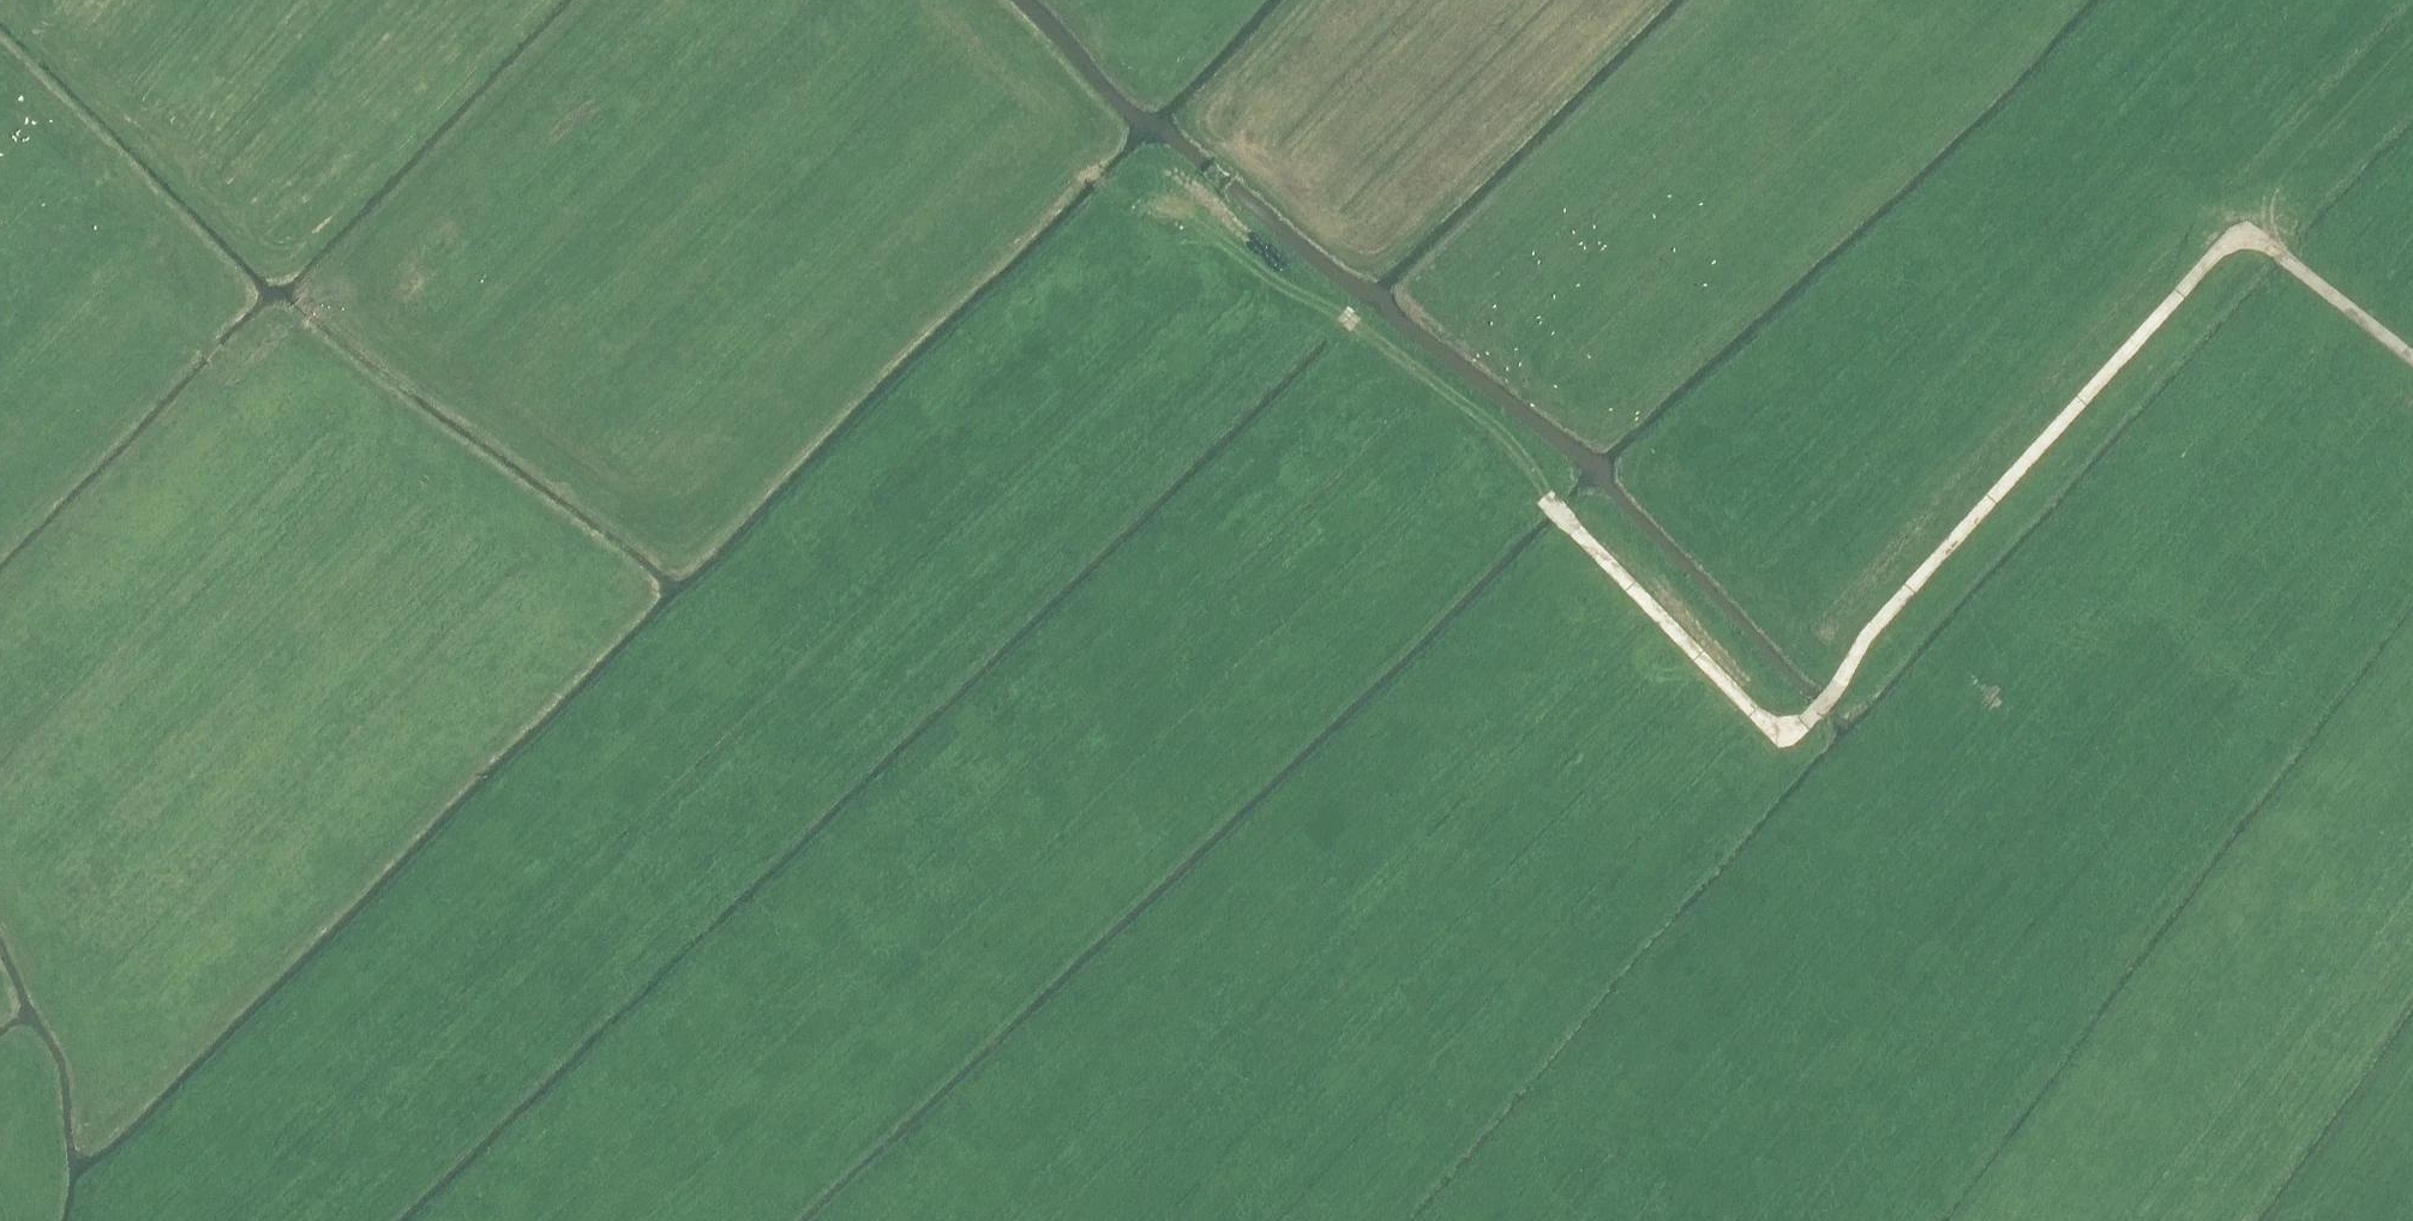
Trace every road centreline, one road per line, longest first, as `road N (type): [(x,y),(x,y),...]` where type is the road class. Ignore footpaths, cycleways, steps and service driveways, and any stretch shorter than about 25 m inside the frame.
road 1 (track): [(2186,295),(2254,223),(2412,351)]

